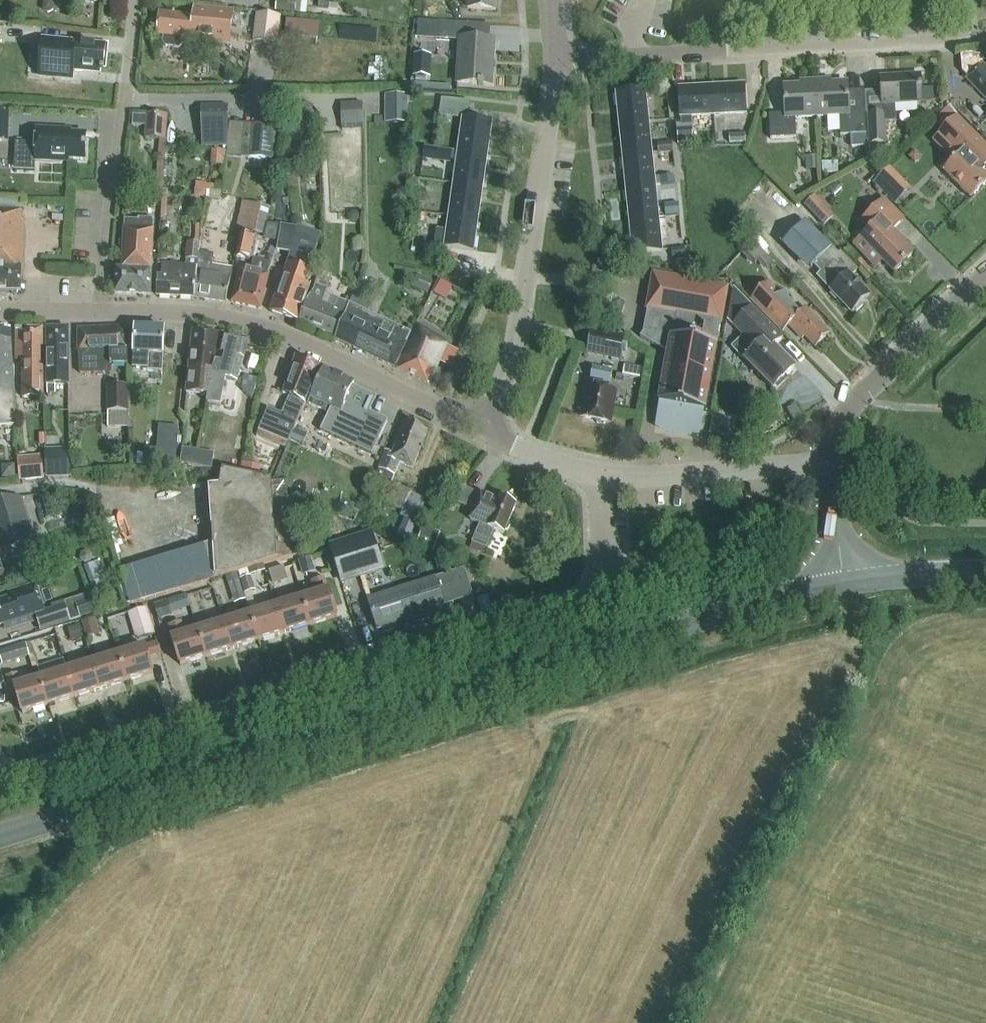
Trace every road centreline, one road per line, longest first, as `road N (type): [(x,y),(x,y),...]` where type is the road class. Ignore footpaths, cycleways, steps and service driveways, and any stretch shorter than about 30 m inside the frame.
road 1 (tertiary): [(0,834),(845,577)]
road 2 (residential): [(0,782),(577,600),(595,577),(601,475)]
road 3 (residential): [(554,57),(985,39)]
road 4 (unclassified): [(484,430),(265,328),(190,315),(102,315)]
road 5 (residential): [(484,430),(516,344),(545,178),(554,57)]
road 6 (residential): [(102,315),(132,0)]
road 7 (tertiary): [(831,469),(835,431),(853,405),(985,277)]
road 8 (residential): [(601,475),(831,469)]
road 9 (tertiary): [(985,573),(845,577)]
road 10 (unclassified): [(601,475),(484,430)]

